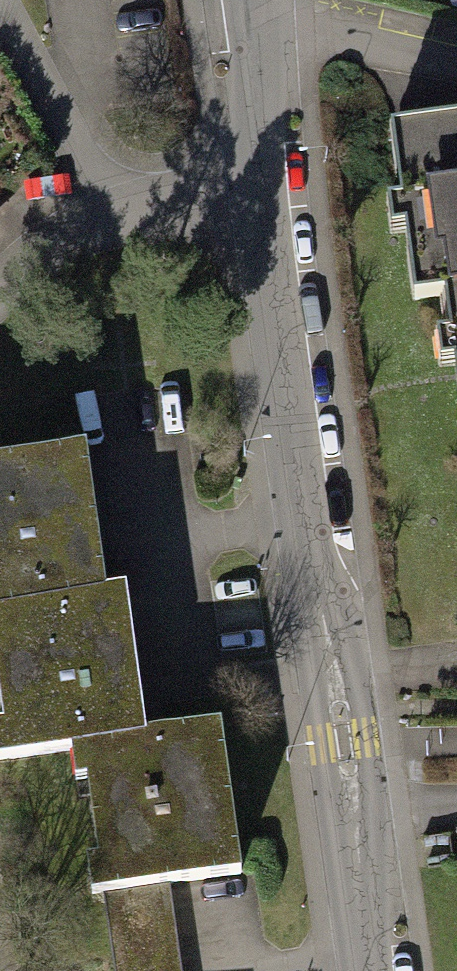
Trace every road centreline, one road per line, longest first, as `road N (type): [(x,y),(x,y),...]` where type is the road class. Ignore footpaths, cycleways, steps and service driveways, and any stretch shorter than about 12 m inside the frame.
road 1 (residential): [(354,818),(261,181)]
road 2 (residential): [(0,4),(108,203)]
road 3 (residential): [(261,181),(244,0)]
road 4 (residential): [(108,203),(261,181)]
road 5 (residential): [(376,970),(354,818)]
road 6 (residential): [(0,303),(108,203)]

